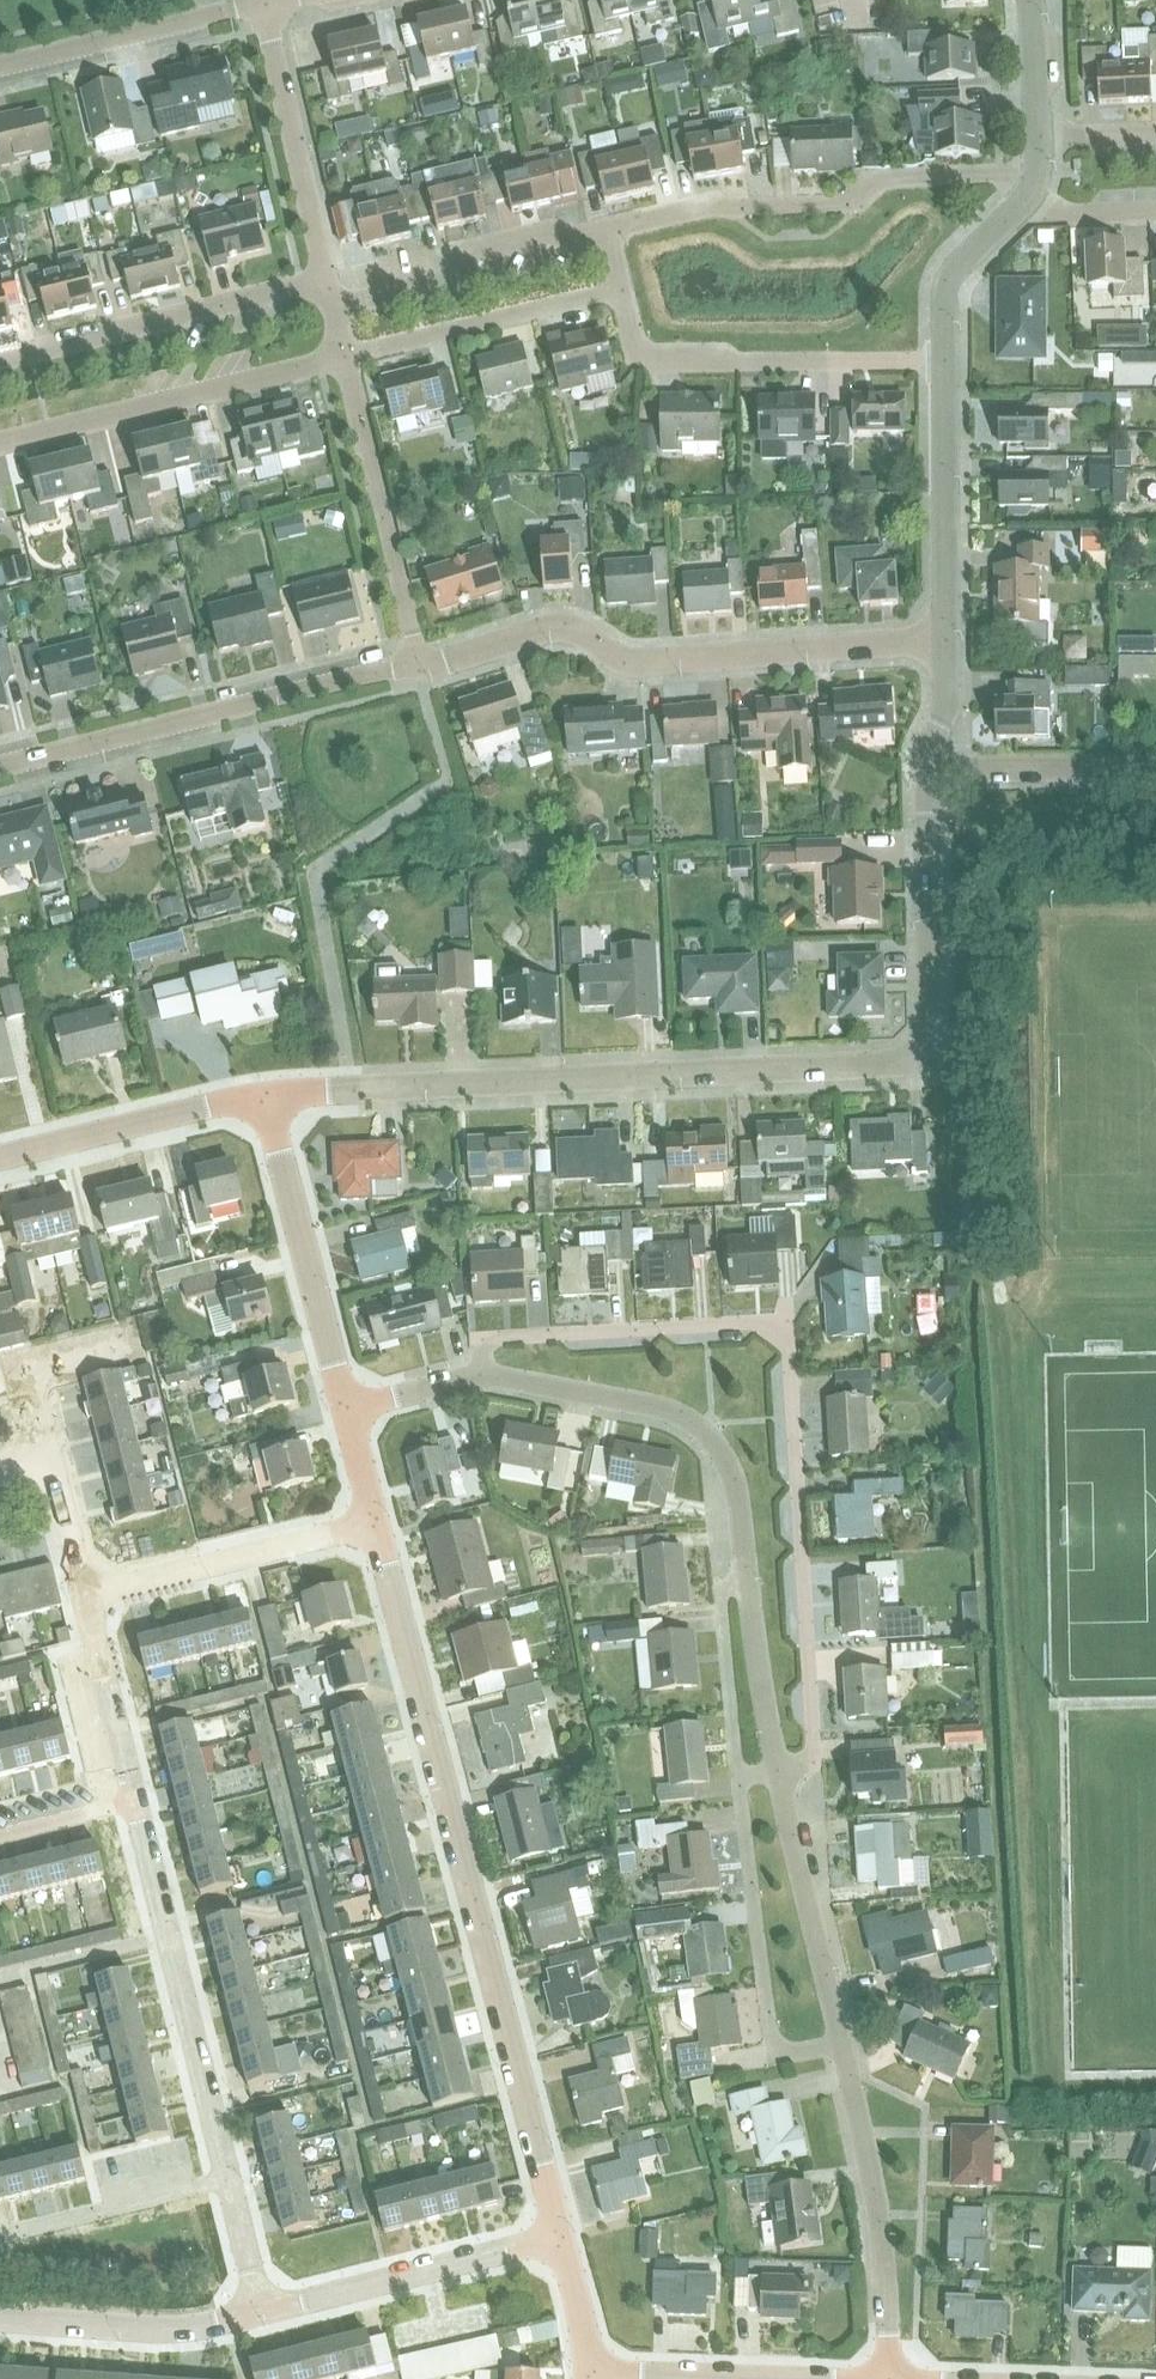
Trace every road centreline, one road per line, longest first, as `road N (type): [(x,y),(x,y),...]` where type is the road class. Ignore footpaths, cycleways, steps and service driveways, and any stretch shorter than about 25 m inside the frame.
road 1 (residential): [(267,1096),(909,1061),(931,1035),(929,770)]
road 2 (residential): [(779,1772),(801,1768),(815,1746),(788,1324),(504,1338),(481,1356),(482,1376)]
road 3 (residential): [(558,2236),(375,1523)]
road 4 (residential): [(422,669),(556,628),(642,661),(946,643)]
road 5 (residential): [(608,233),(716,203),(844,206),(882,181),(1036,181)]
road 6 (residential): [(0,765),(364,674),(422,669)]
road 7 (residential): [(228,2179),(135,1802)]
road 8 (residential): [(482,1376),(659,1407),(707,1434),(738,1484),(746,1576)]
road 9 (residential): [(945,363),(666,361),(643,355),(624,292)]
road 10 (residential): [(0,442),(344,358)]
road 11 (residential): [(841,2043),(879,2210),(894,2378)]
road 12 (residential): [(329,286),(0,364)]
road 13 (residential): [(841,2043),(797,2053),(780,2049),(772,2037),(740,1779)]
road 14 (residential): [(345,1409),(267,1096)]
road 15 (residential): [(422,669),(344,358)]
road 16 (residential): [(558,2236),(262,2313)]
road 17 (residential): [(84,1599),(375,1523)]
road 18 (residential): [(334,309),(442,285),(475,249),(550,230),(608,233)]
road 19 (residential): [(329,286),(265,5)]
road 20 (residential): [(344,358),(624,292)]
road 21 (residential): [(946,643),(945,363)]
road 22 (residential): [(779,1772),(841,2043)]
road 23 (residential): [(0,1163),(267,1096)]
road 24 (residential): [(0,67),(265,5)]
road 25 (residential): [(262,2313),(200,2328),(0,2318)]
road 26 (residential): [(0,2236),(228,2179)]
road 27 (residential): [(929,770),(1155,768)]
road 28 (residential): [(740,1779),(720,1594),(746,1576)]
road 29 (residential): [(135,1802),(84,1599)]
road 30 (residential): [(746,1576),(779,1772)]
road 31 (residential): [(945,363),(947,285),(1021,202)]
road 32 (residential): [(776,2378),(596,2372)]
road 33 (residential): [(84,1599),(48,1457)]
road 34 (residential): [(596,2372),(558,2236)]
road 35 (residential): [(345,1409),(482,1376)]
road 36 (residential): [(135,1802),(0,1836)]
road 37 (residential): [(262,2313),(228,2179)]
road 38 (residential): [(1042,136),(1032,0)]
road 39 (residential): [(1021,202),(1054,211),(1155,207)]
road 40 (residential): [(929,770),(948,703),(946,643)]

